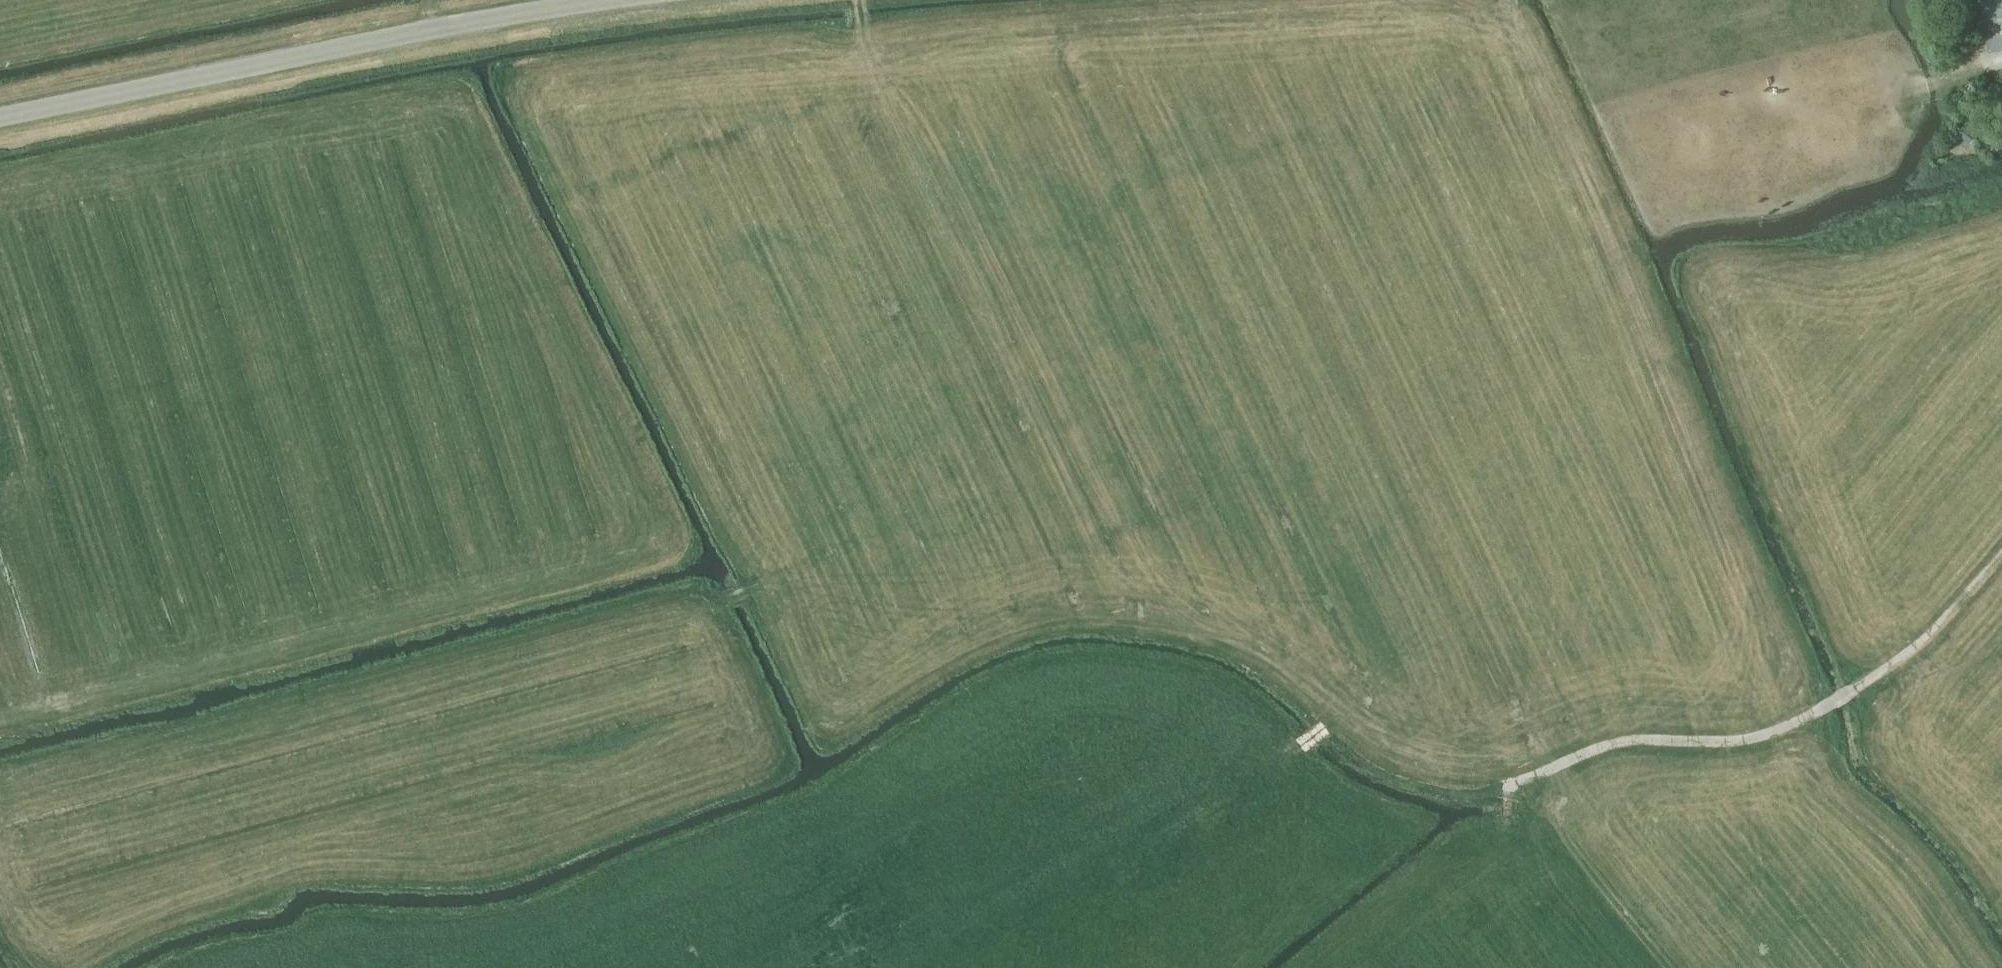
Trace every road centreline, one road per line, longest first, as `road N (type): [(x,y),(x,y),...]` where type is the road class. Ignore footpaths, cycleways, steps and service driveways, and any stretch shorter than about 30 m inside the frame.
road 1 (tertiary): [(0,118),(613,0)]

